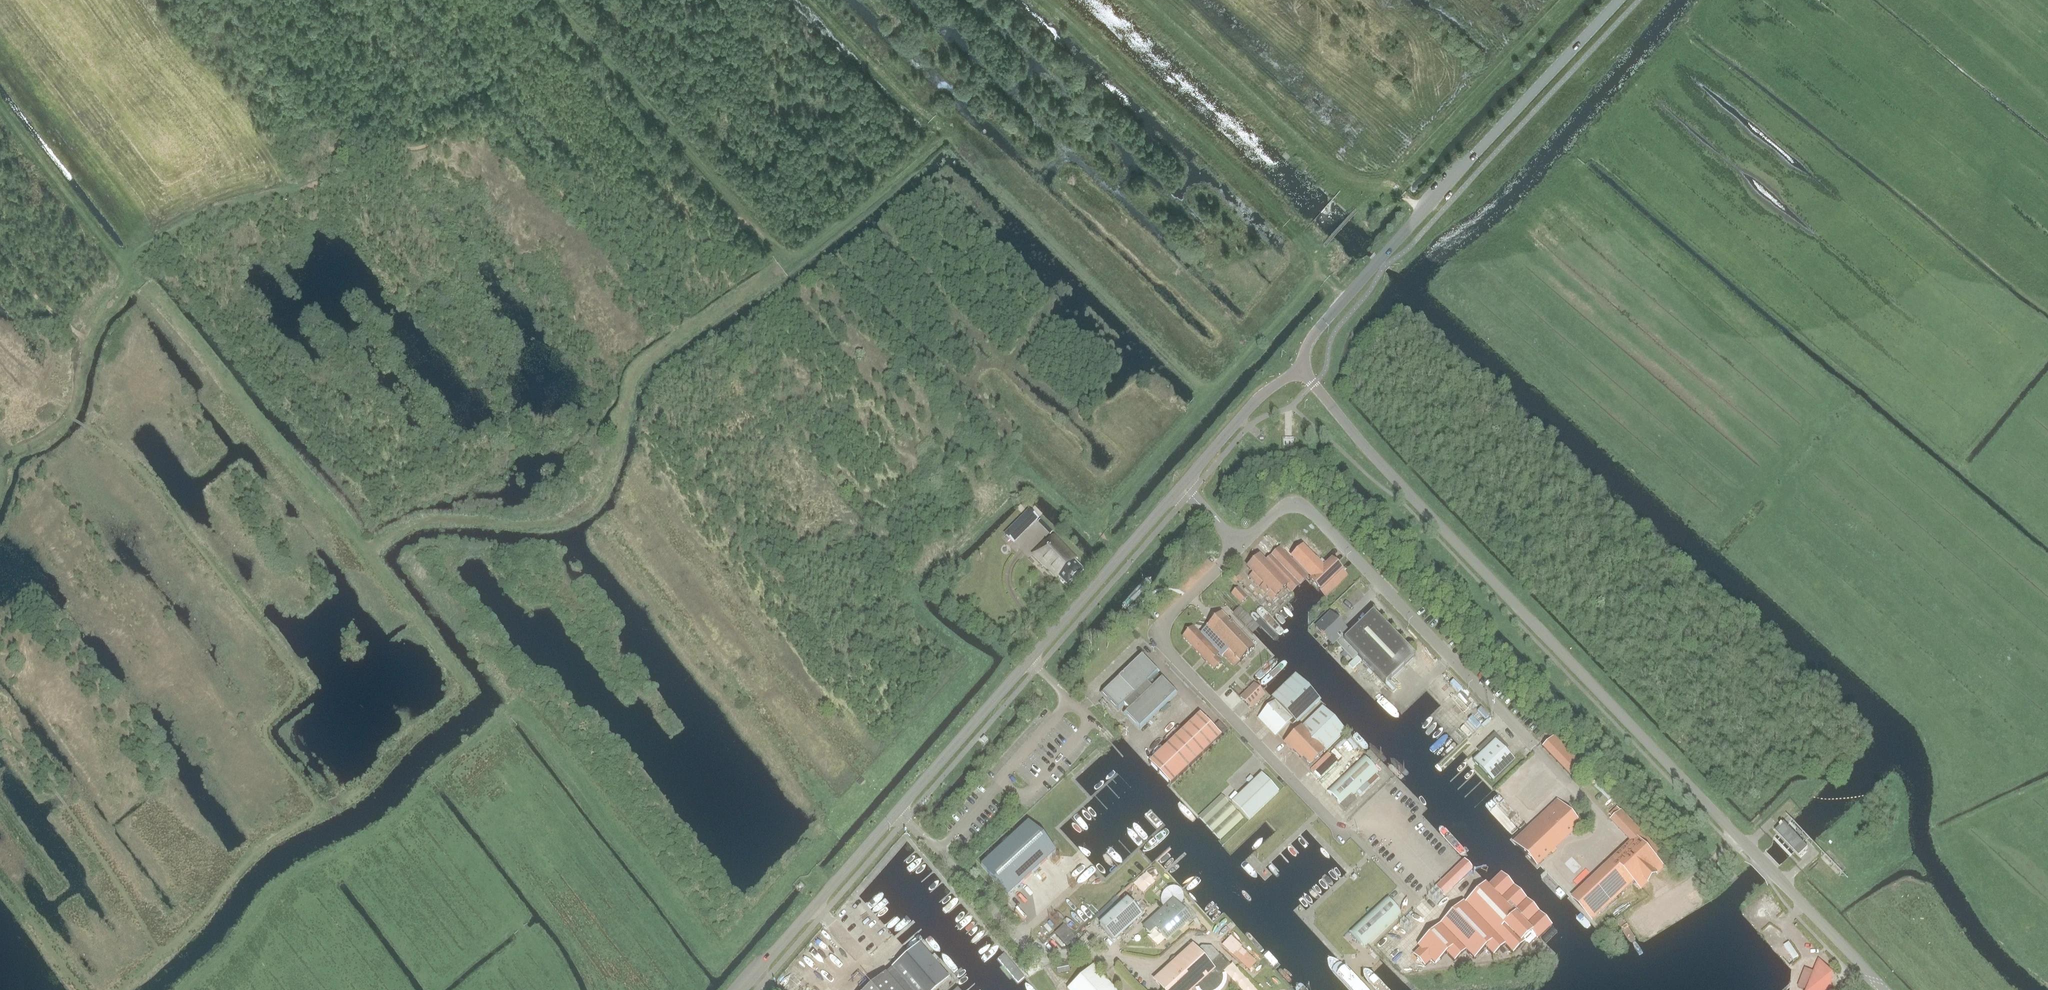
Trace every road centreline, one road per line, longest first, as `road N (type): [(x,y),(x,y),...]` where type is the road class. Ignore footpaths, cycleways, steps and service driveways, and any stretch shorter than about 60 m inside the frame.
road 1 (track): [(5,734),(67,806),(160,954),(260,848),(317,809),(264,731),(292,699),(290,670),(147,478),(67,416)]
road 2 (tertiary): [(1884,989),(1300,370)]
road 3 (track): [(750,221),(792,262),(951,138),(1209,395),(1301,298),(1319,271),(1315,258)]
road 4 (track): [(317,809),(370,780),(398,745),(457,701),(461,677),(189,332),(142,287)]
road 5 (tertiary): [(739,989),(1182,486)]
road 6 (track): [(792,262),(634,372),(609,472),(577,512),(542,523),(424,521),(367,551)]
road 7 (tertiary): [(1300,370),(1316,331),(1619,0)]
road 8 (unclassified): [(1537,749),(1314,514),(1285,506),(1239,546)]
road 9 (unclassified): [(1239,546),(1170,615),(1166,648),(1344,834)]
road 10 (track): [(1315,258),(1287,223),(1043,0)]
road 11 (track): [(551,0),(750,221)]
road 12 (track): [(1336,172),(1145,0)]
road 13 (track): [(1389,183),(1565,0)]
road 14 (track): [(1125,553),(1100,521),(1209,395)]
road 15 (track): [(0,101),(125,260)]
road 16 (track): [(951,138),(813,0)]
road 17 (track): [(125,260),(207,214),(292,188)]
road 18 (tertiary): [(1182,486),(1267,392),(1300,370)]
road 19 (track): [(89,341),(43,302),(0,244)]

